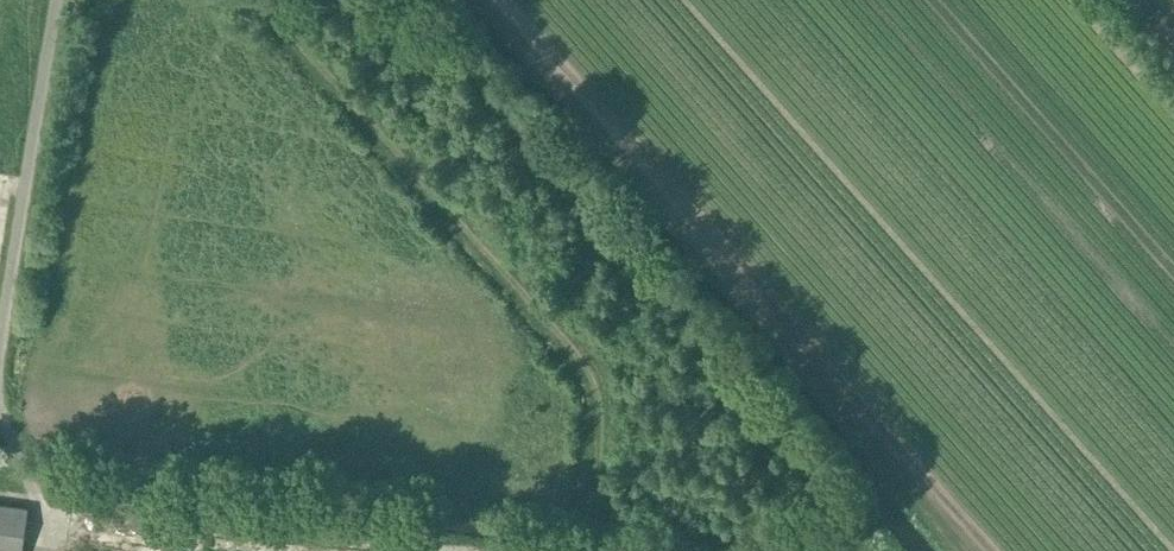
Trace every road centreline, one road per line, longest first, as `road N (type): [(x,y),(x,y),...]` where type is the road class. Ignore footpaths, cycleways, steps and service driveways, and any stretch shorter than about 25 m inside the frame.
road 1 (track): [(590,550),(603,389),(268,0)]
road 2 (track): [(51,521),(502,550)]
road 3 (unclassified): [(0,341),(57,0)]

